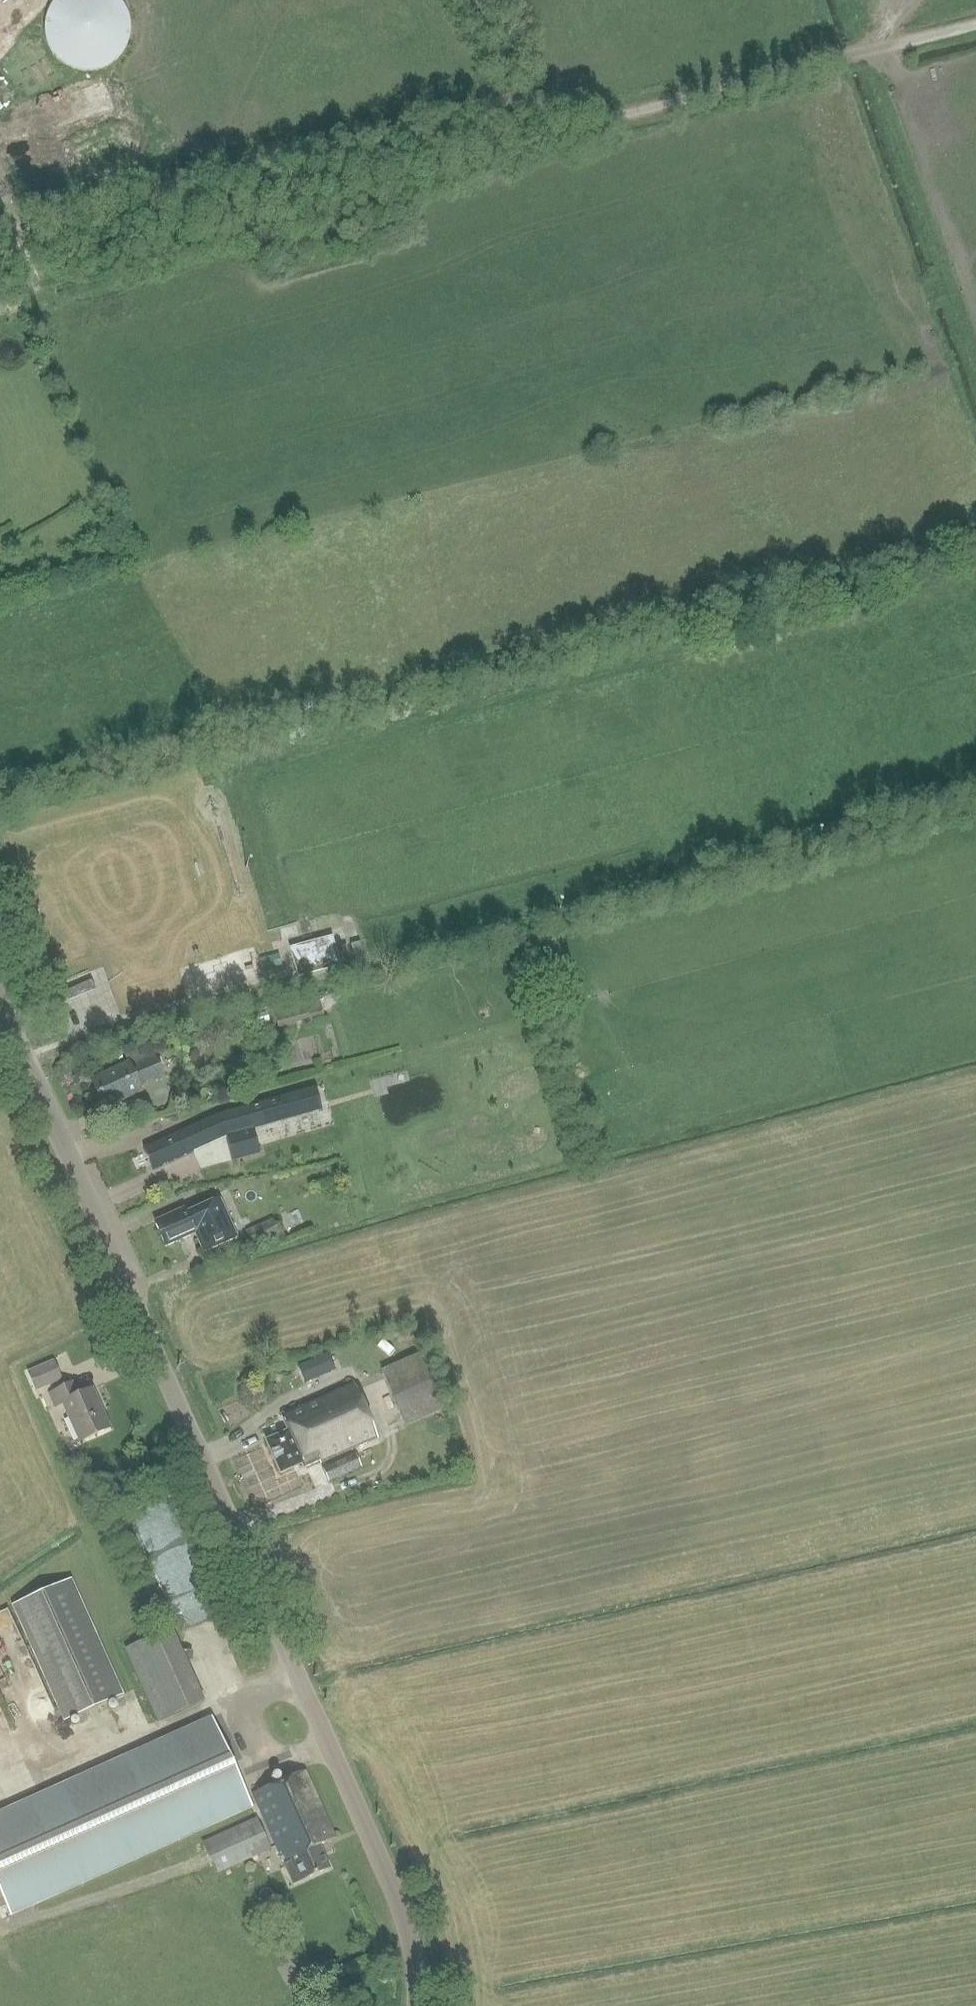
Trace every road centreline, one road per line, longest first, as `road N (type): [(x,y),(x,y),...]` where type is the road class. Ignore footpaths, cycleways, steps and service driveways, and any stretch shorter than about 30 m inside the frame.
road 1 (tertiary): [(415,2005),(415,1950),(0,1008)]

